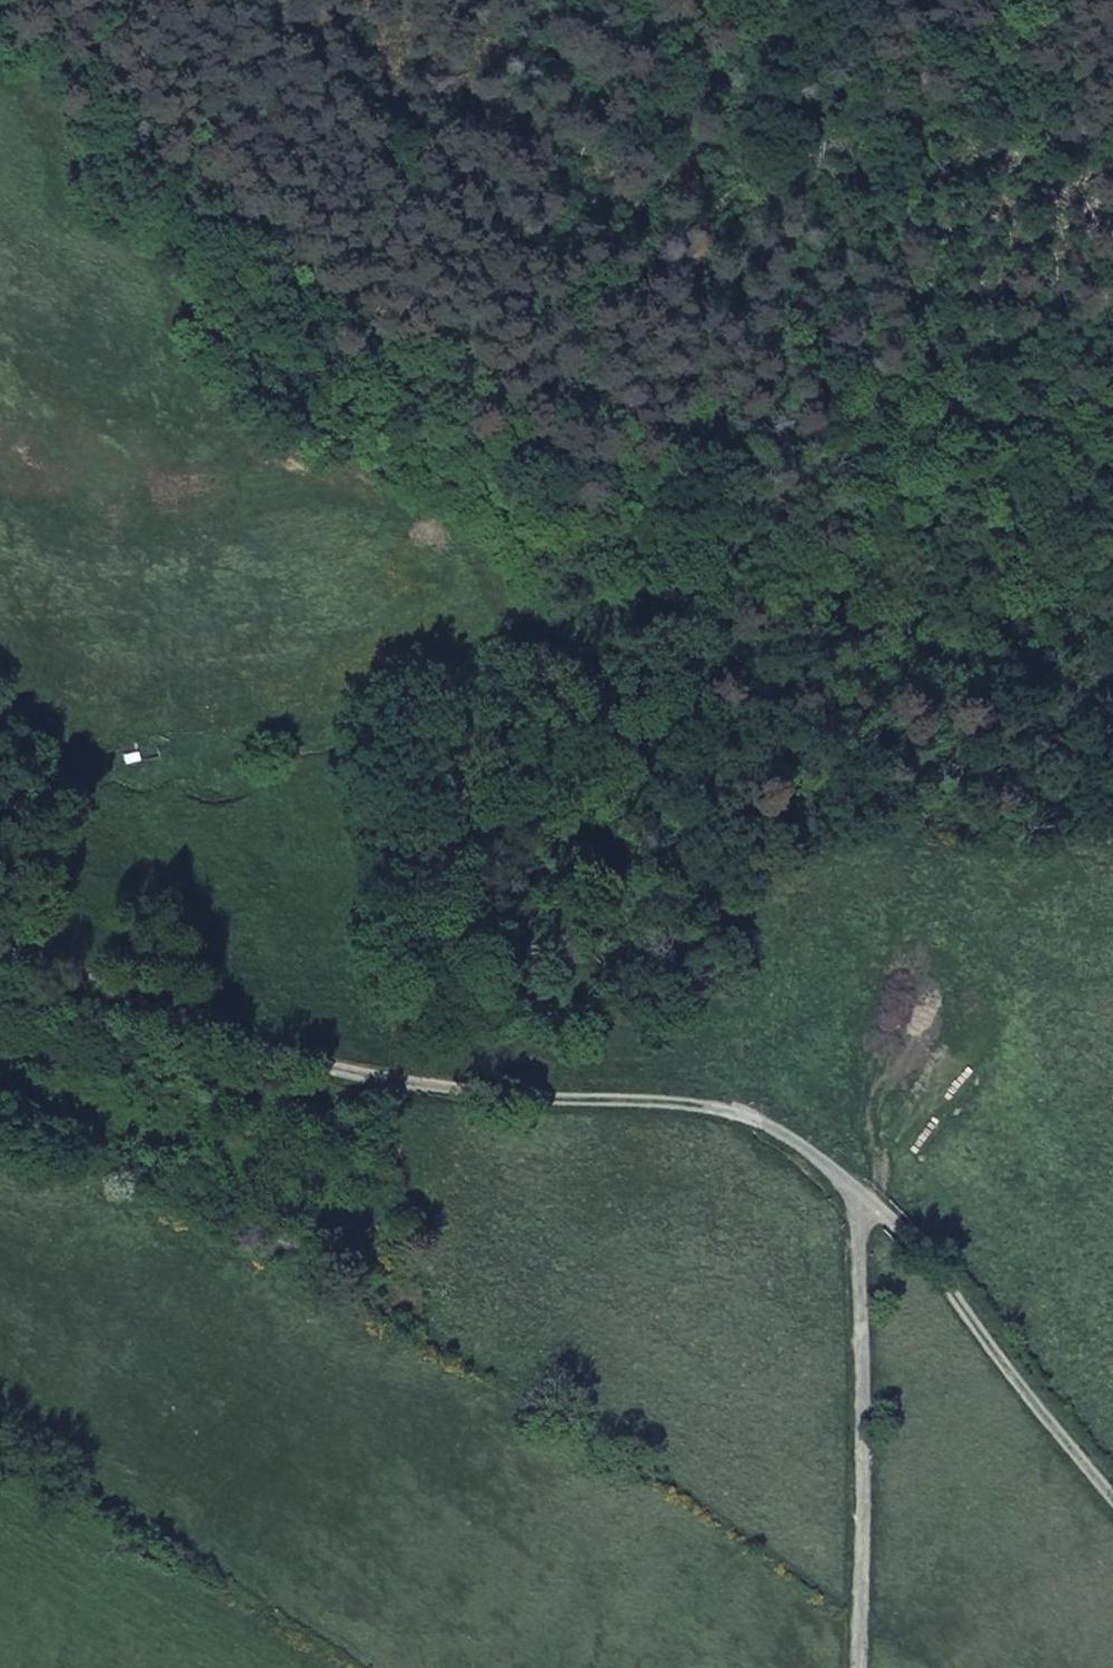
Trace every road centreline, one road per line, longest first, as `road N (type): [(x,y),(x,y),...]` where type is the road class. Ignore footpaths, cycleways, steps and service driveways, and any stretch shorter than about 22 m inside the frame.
road 1 (track): [(847,1186),(797,1125),(691,1095),(353,1069),(208,1025),(0,945)]
road 2 (track): [(853,1667),(856,1309),(847,1186)]
road 3 (track): [(1112,1505),(990,1341),(847,1186)]

